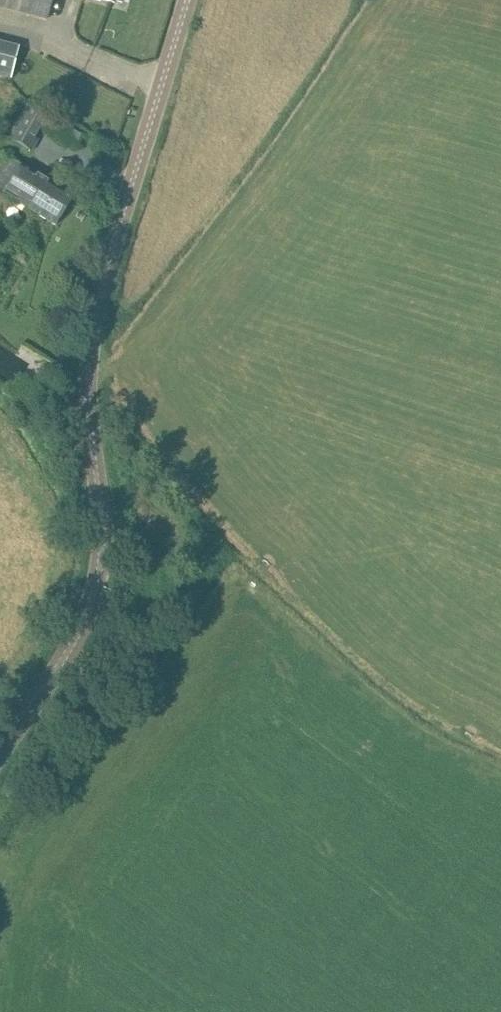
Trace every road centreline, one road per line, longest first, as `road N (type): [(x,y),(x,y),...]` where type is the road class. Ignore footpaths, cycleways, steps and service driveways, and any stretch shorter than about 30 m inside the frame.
road 1 (tertiary): [(0,751),(95,587),(102,531),(91,424),(94,334),(189,0)]

